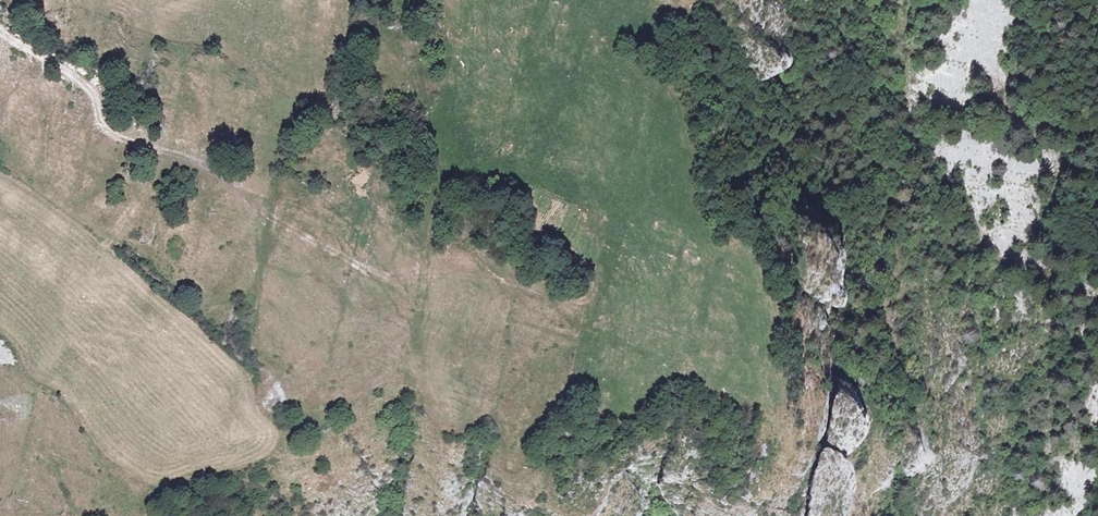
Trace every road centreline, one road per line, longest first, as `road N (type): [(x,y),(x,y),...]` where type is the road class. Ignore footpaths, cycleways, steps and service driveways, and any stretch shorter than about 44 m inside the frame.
road 1 (track): [(383,278),(290,231),(190,158),(125,141),(99,123),(90,91),(0,34)]

